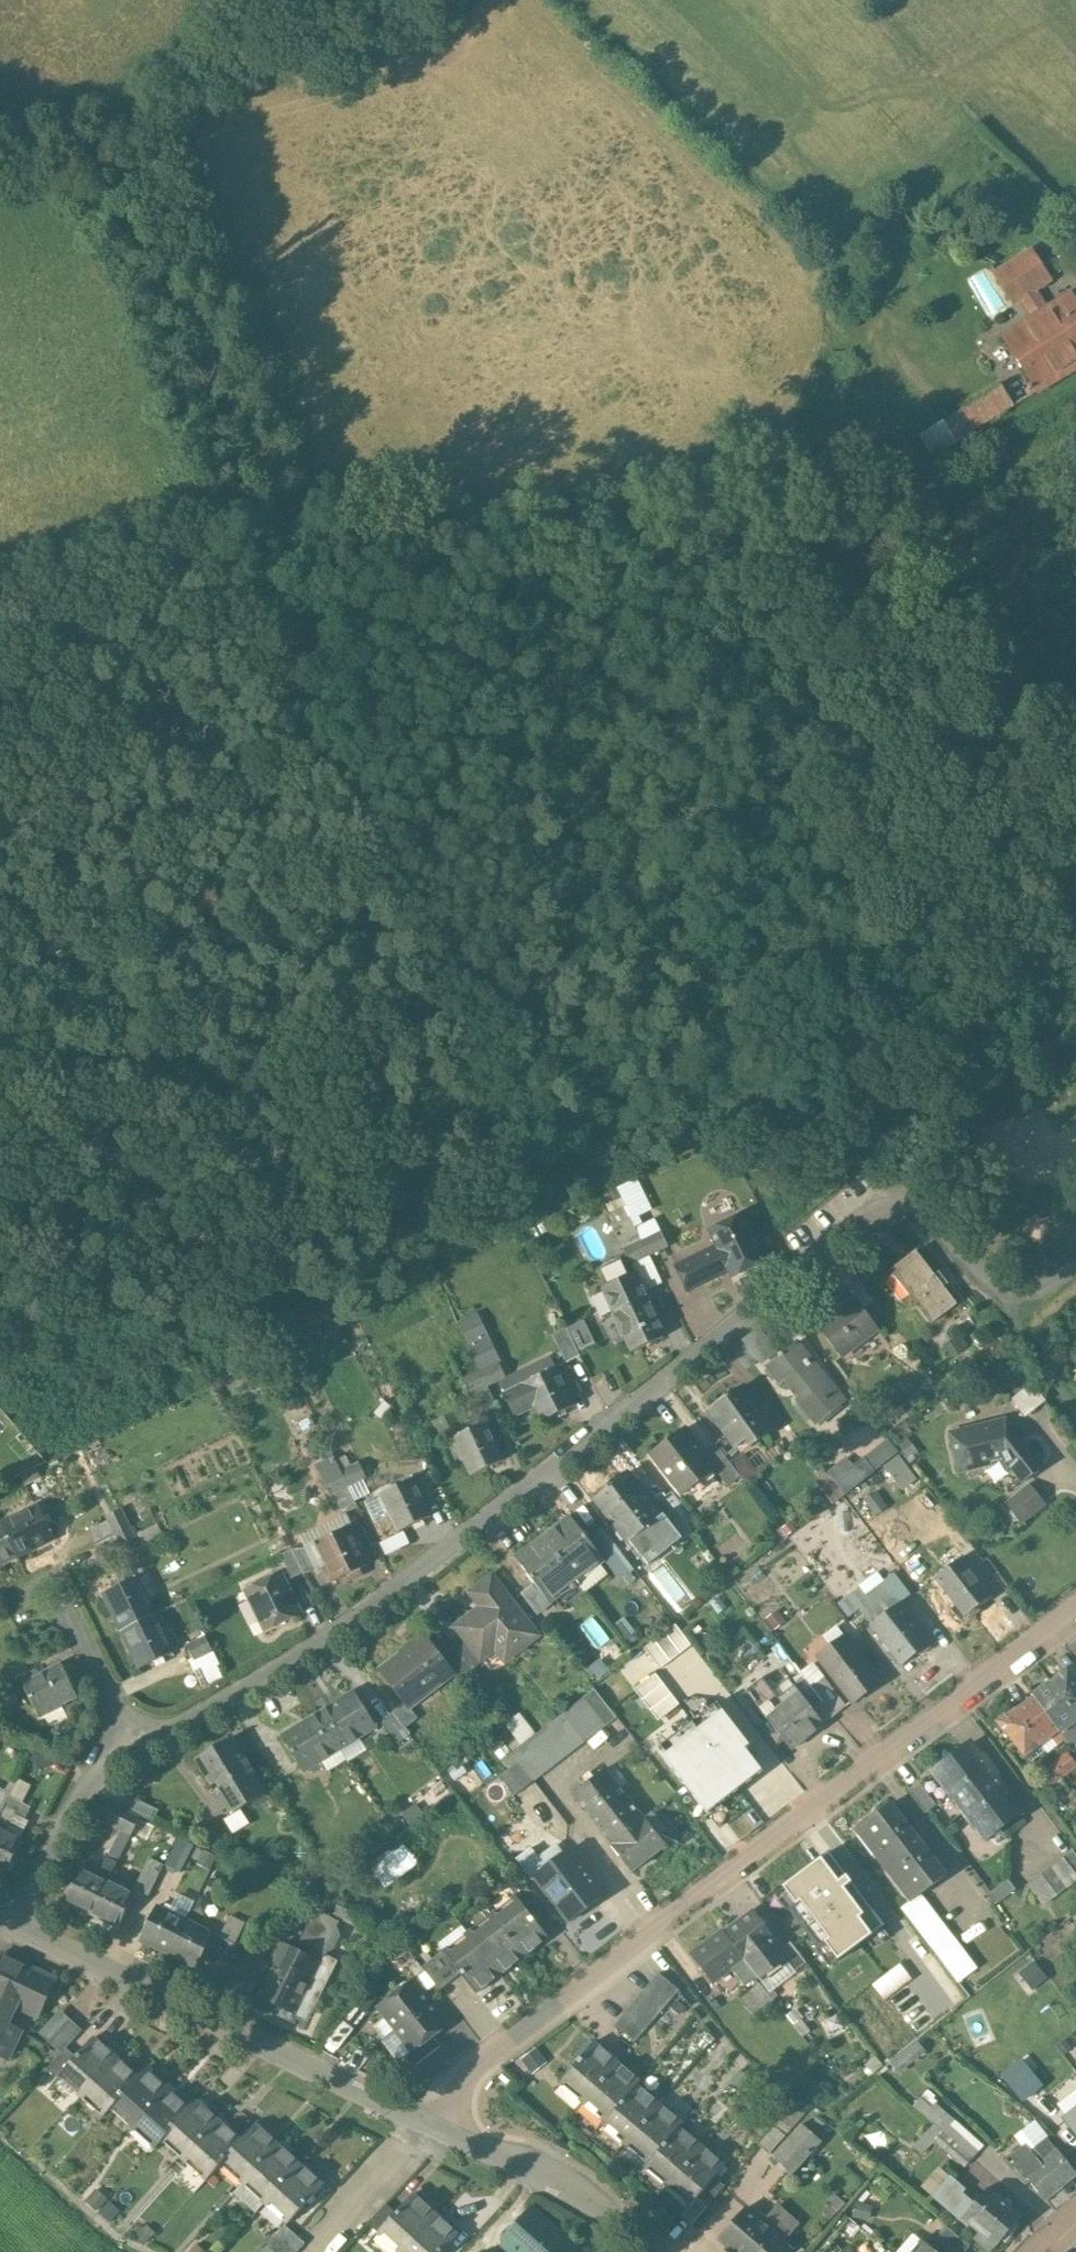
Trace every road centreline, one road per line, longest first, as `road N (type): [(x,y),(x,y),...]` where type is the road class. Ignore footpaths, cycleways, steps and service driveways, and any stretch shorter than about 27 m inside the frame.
road 1 (unclassified): [(1075,1264),(1041,1290),(1014,1297),(901,1192),(336,1633),(138,1745)]
road 2 (residential): [(435,2126),(466,2078),(1075,1609)]
road 3 (track): [(551,605),(656,610),(755,702),(842,829),(926,843),(1020,839),(1075,762)]
road 4 (unclassified): [(435,2126),(17,1921)]
road 5 (unclassified): [(659,2251),(591,2201),(435,2126)]
road 6 (unclassified): [(138,1745),(105,1769),(17,1921)]
road 7 (unclassified): [(28,1602),(73,1624),(138,1745)]

